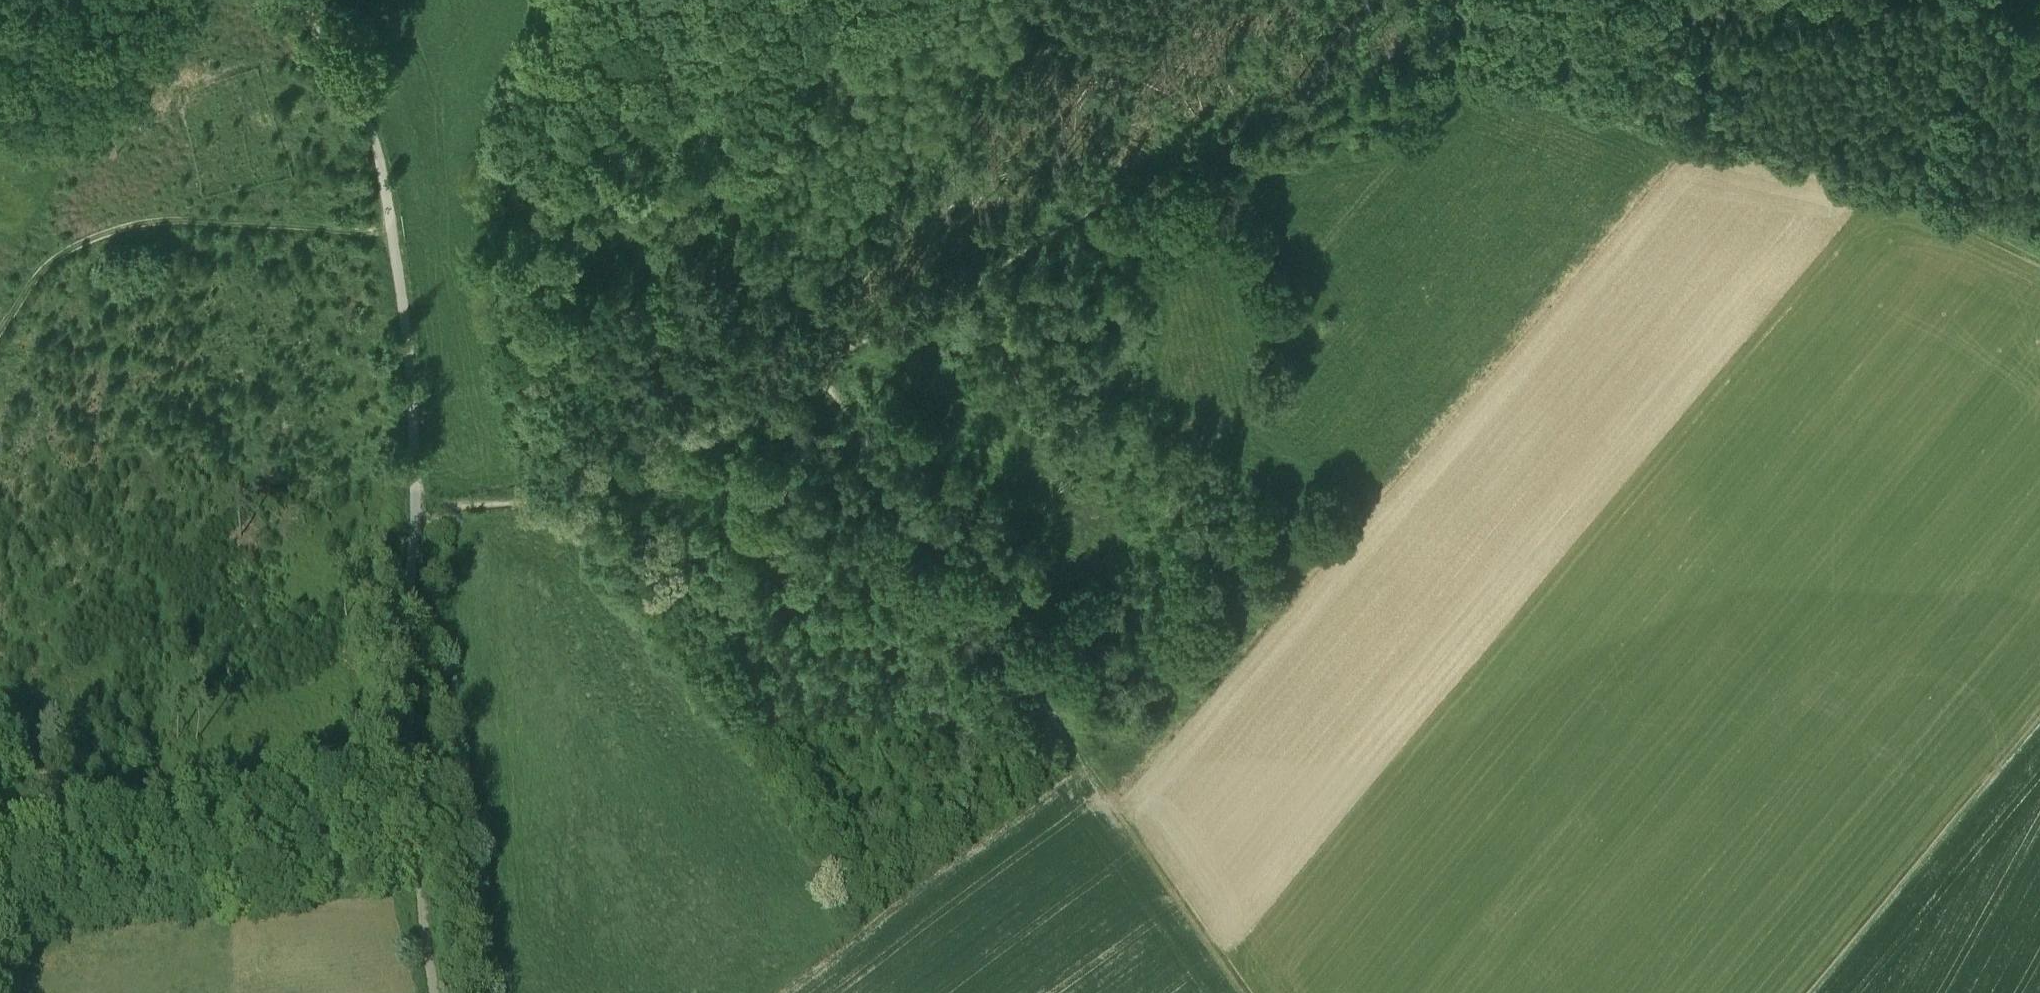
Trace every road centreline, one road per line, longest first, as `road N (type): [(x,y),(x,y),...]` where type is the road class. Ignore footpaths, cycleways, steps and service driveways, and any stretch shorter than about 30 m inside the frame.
road 1 (track): [(2039,251),(1676,137),(1525,67),(1396,89),(1101,199),(974,289),(690,413),(565,496),(426,518)]
road 2 (track): [(298,0),(378,155),(426,361),(426,518),(404,807),(412,894),(441,992)]
road 3 (track): [(1259,992),(1107,777),(795,369)]
road 4 (track): [(2039,717),(1803,992)]

